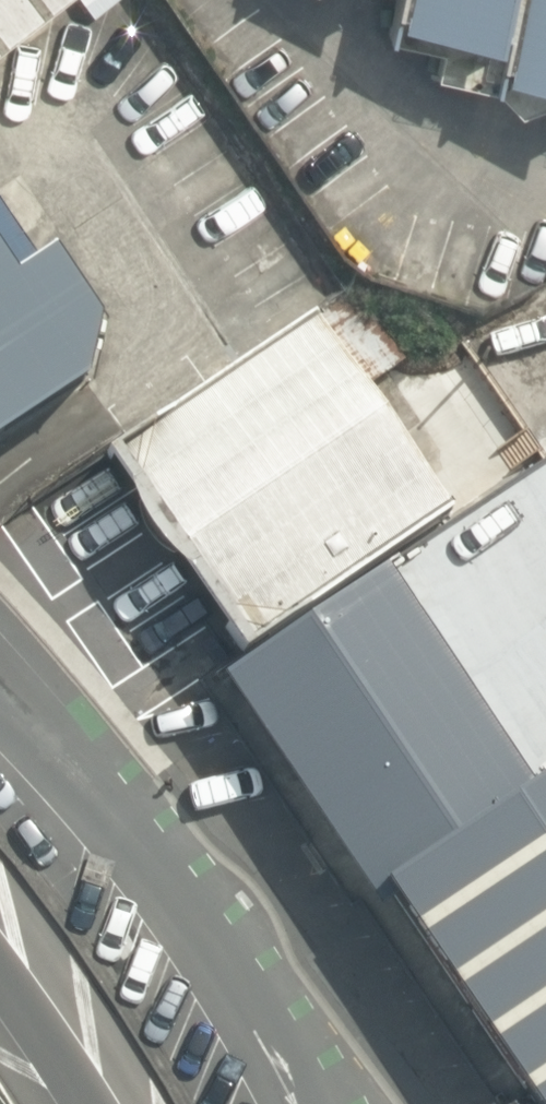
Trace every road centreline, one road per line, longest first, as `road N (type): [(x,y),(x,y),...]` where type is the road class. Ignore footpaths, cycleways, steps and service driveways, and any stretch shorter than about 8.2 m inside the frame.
road 1 (residential): [(0,666),(138,823),(235,964),(317,1103)]
road 2 (trunk): [(0,977),(83,1103)]

